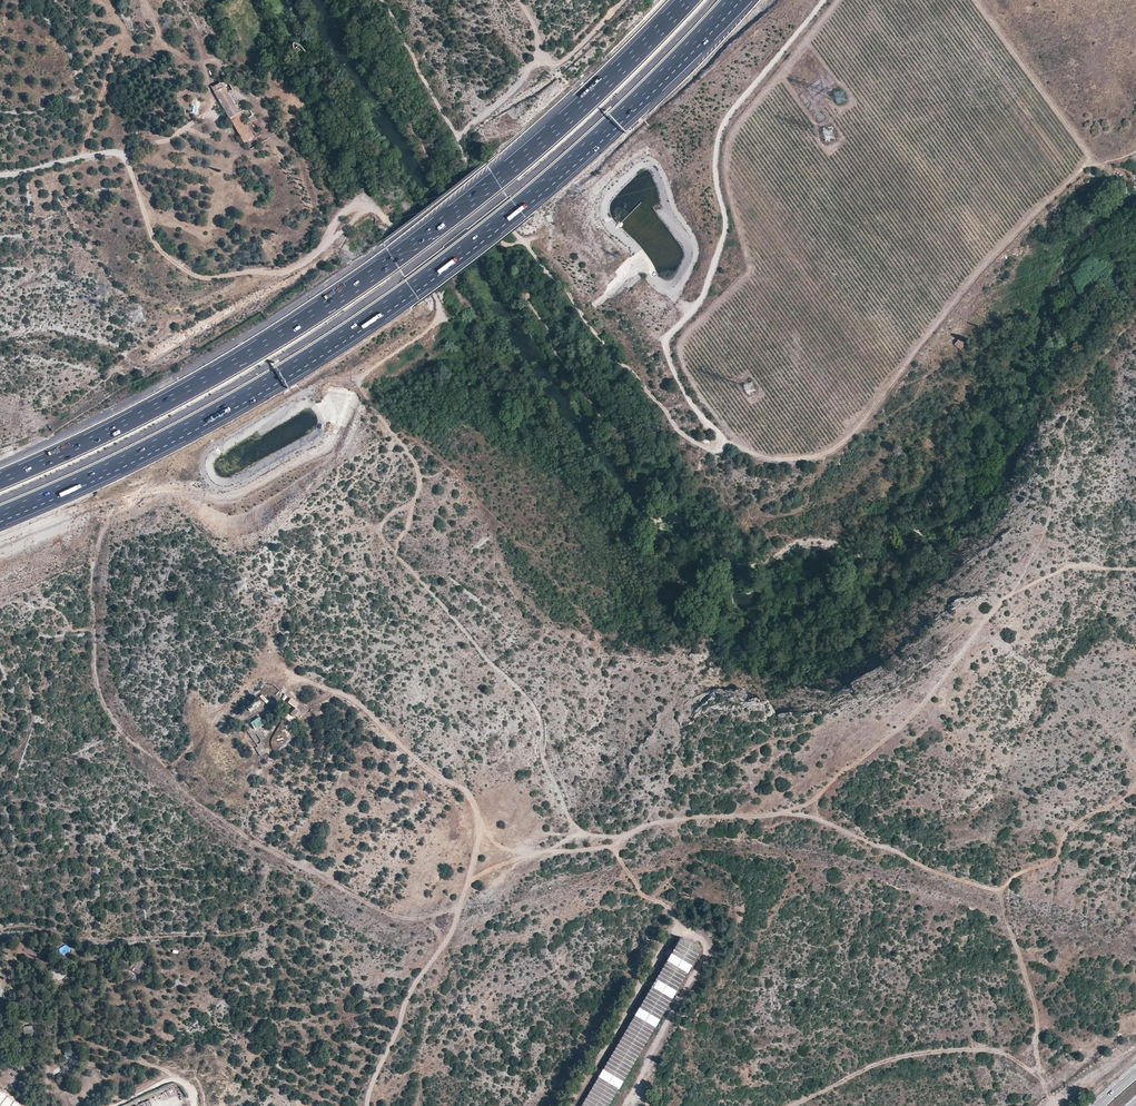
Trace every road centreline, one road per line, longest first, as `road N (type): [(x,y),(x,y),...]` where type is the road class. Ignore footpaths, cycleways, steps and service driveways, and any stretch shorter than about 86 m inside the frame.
road 1 (motorway): [(0,516),(186,429),(381,310),(565,167),(735,0)]
road 2 (motorway): [(688,0),(528,154),(369,277),(203,381),(0,481)]
road 3 (track): [(458,913),(393,916),(281,857),(192,797),(117,727),(95,676),(99,546),(109,520),(142,494),(202,492)]
road 4 (track): [(358,380),(428,331),(439,308),(377,212),(361,205),(344,212),(321,249),(290,270),(202,278),(161,252),(118,154),(0,174)]
road 5 (track): [(468,883),(556,851),(611,846),(655,823),(810,817),(999,892),(1030,988)]
road 6 (track): [(358,380),(420,477),(417,497),(383,522),(382,537),(539,713),(543,760),(572,822),(589,834),(633,833)]
road 7 (track): [(1135,150),(1091,164),(1033,215),(850,441),(804,461),(766,460),(724,442)]
road 8 (track): [(724,442),(688,399),(666,345),(699,303),(724,239),(716,171),(723,126),(826,0)]
road 9 (track): [(468,883),(477,841),(471,794),(419,761),(357,701),(277,662),(262,666),(169,773)]
road 10 (track): [(724,442),(718,448),(693,441),(593,335),(504,222),(457,138)]
road 11 (track): [(524,243),(502,256),(505,267),(618,437),(652,471),(701,466)]
road 12 (track): [(1009,595),(944,676),(860,760),(778,815)]
road 13 (track): [(611,846),(641,895),(678,920),(565,1105)]
road 14 (track): [(1039,1074),(990,1051),(923,1053),(869,1068),(791,1105)]
road 15 (track): [(368,1105),(409,993),(453,929),(468,883)]
road 16 (track): [(977,0),(1091,164)]
road 17 (track): [(1030,988),(1039,1074),(1054,1105),(1104,1060)]
road 18 (track): [(457,138),(382,0)]
road 19 (track): [(1135,568),(1077,567),(1009,595)]
road 20 (track): [(861,430),(918,395),(925,375),(955,350)]
road 21 (track): [(184,128),(214,133),(204,64),(216,61),(223,71)]

